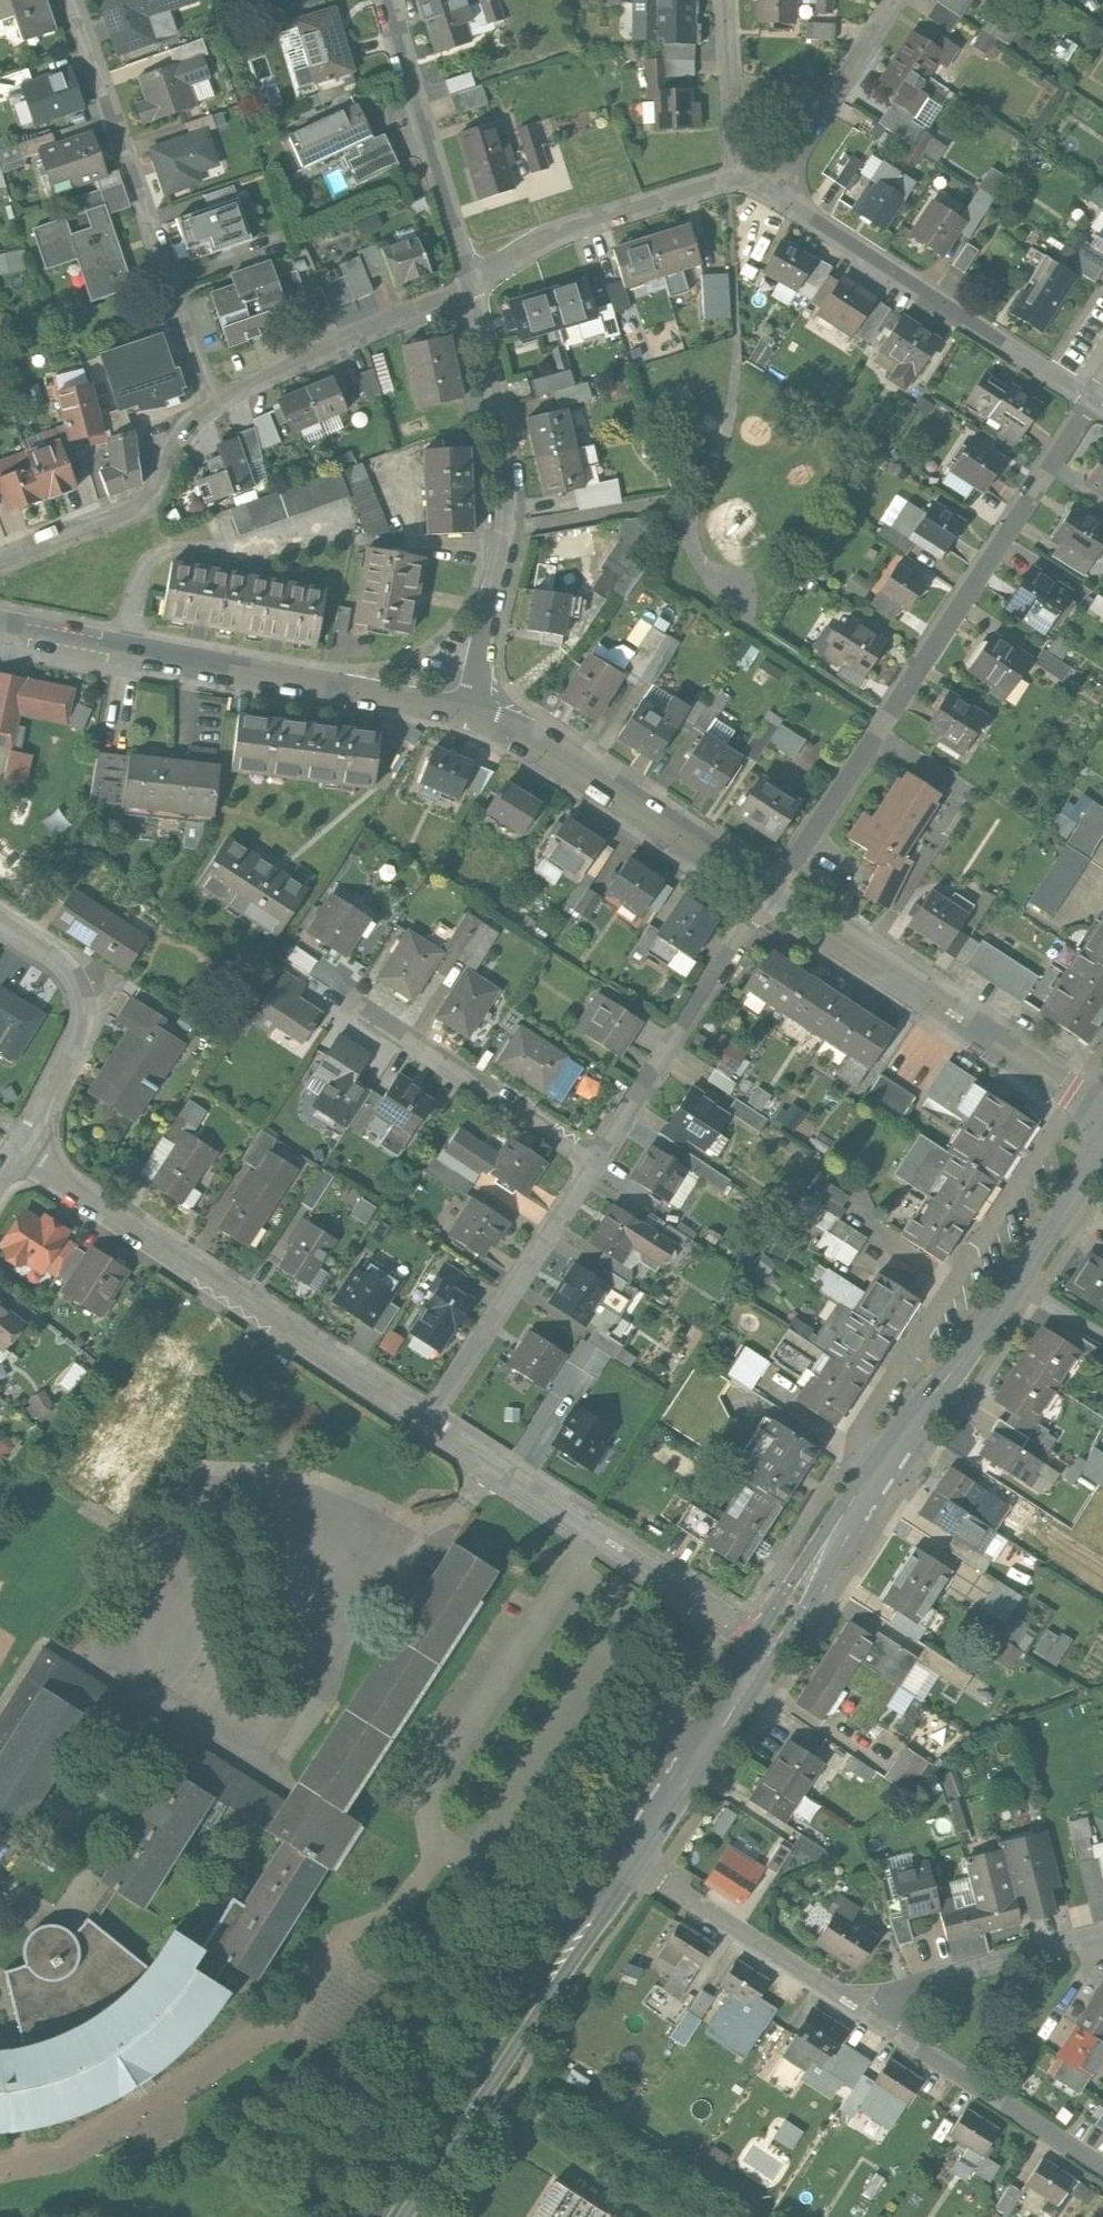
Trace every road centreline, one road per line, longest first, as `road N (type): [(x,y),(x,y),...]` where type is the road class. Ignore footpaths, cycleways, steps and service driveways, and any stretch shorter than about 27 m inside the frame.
road 1 (residential): [(775,898),(1089,399)]
road 2 (residential): [(19,1141),(428,1417)]
road 3 (residential): [(468,713),(0,619)]
road 4 (residential): [(459,275),(492,413),(505,531),(468,713)]
road 5 (primary): [(1014,1282),(851,1504),(772,1642)]
road 6 (residential): [(209,410),(68,0)]
road 7 (primary): [(633,1862),(397,2216)]
road 8 (residential): [(1089,399),(818,223),(745,165)]
road 9 (residential): [(428,1417),(772,1642)]
road 10 (residential): [(1102,1113),(775,898)]
road 11 (residential): [(775,898),(552,755),(468,713)]
road 12 (residential): [(599,1161),(775,898)]
road 13 (residential): [(745,165),(560,220),(459,275)]
road 14 (residential): [(428,1417),(599,1161)]
road 15 (residential): [(633,1862),(878,2021)]
road 16 (residential): [(382,0),(459,275)]
road 17 (residential): [(459,275),(327,335),(209,410)]
road 18 (residential): [(599,1161),(360,1012)]
road 19 (residential): [(878,2021),(1102,2168)]
road 20 (residential): [(209,410),(138,503),(0,557)]
road 21 (primary): [(772,1642),(633,1862)]
road 22 (residential): [(27,1122),(74,1009),(55,956),(0,915)]
road 23 (residential): [(878,2021),(893,1999),(921,1984),(1102,1933)]
road 24 (residential): [(886,0),(806,121),(745,165)]
road 25 (residential): [(745,165),(726,122),(718,0)]
road 26 (primary): [(1102,1145),(1014,1282)]

